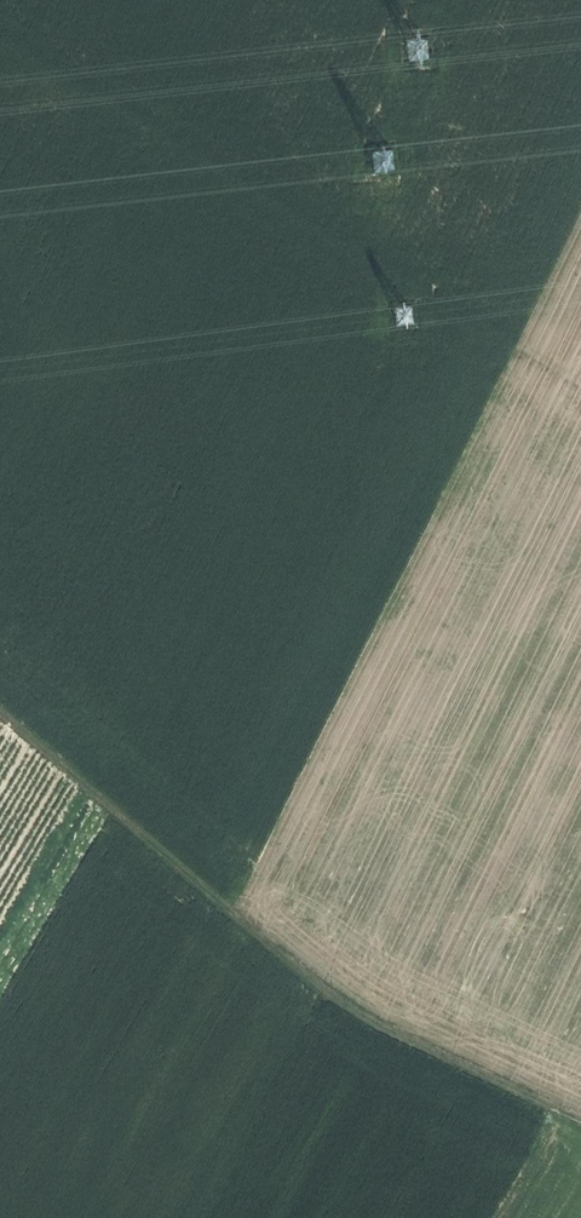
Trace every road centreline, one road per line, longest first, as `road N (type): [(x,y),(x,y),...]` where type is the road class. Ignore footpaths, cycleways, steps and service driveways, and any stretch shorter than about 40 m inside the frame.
road 1 (track): [(0,715),(336,995),(580,1120)]
road 2 (track): [(0,43),(580,388)]

